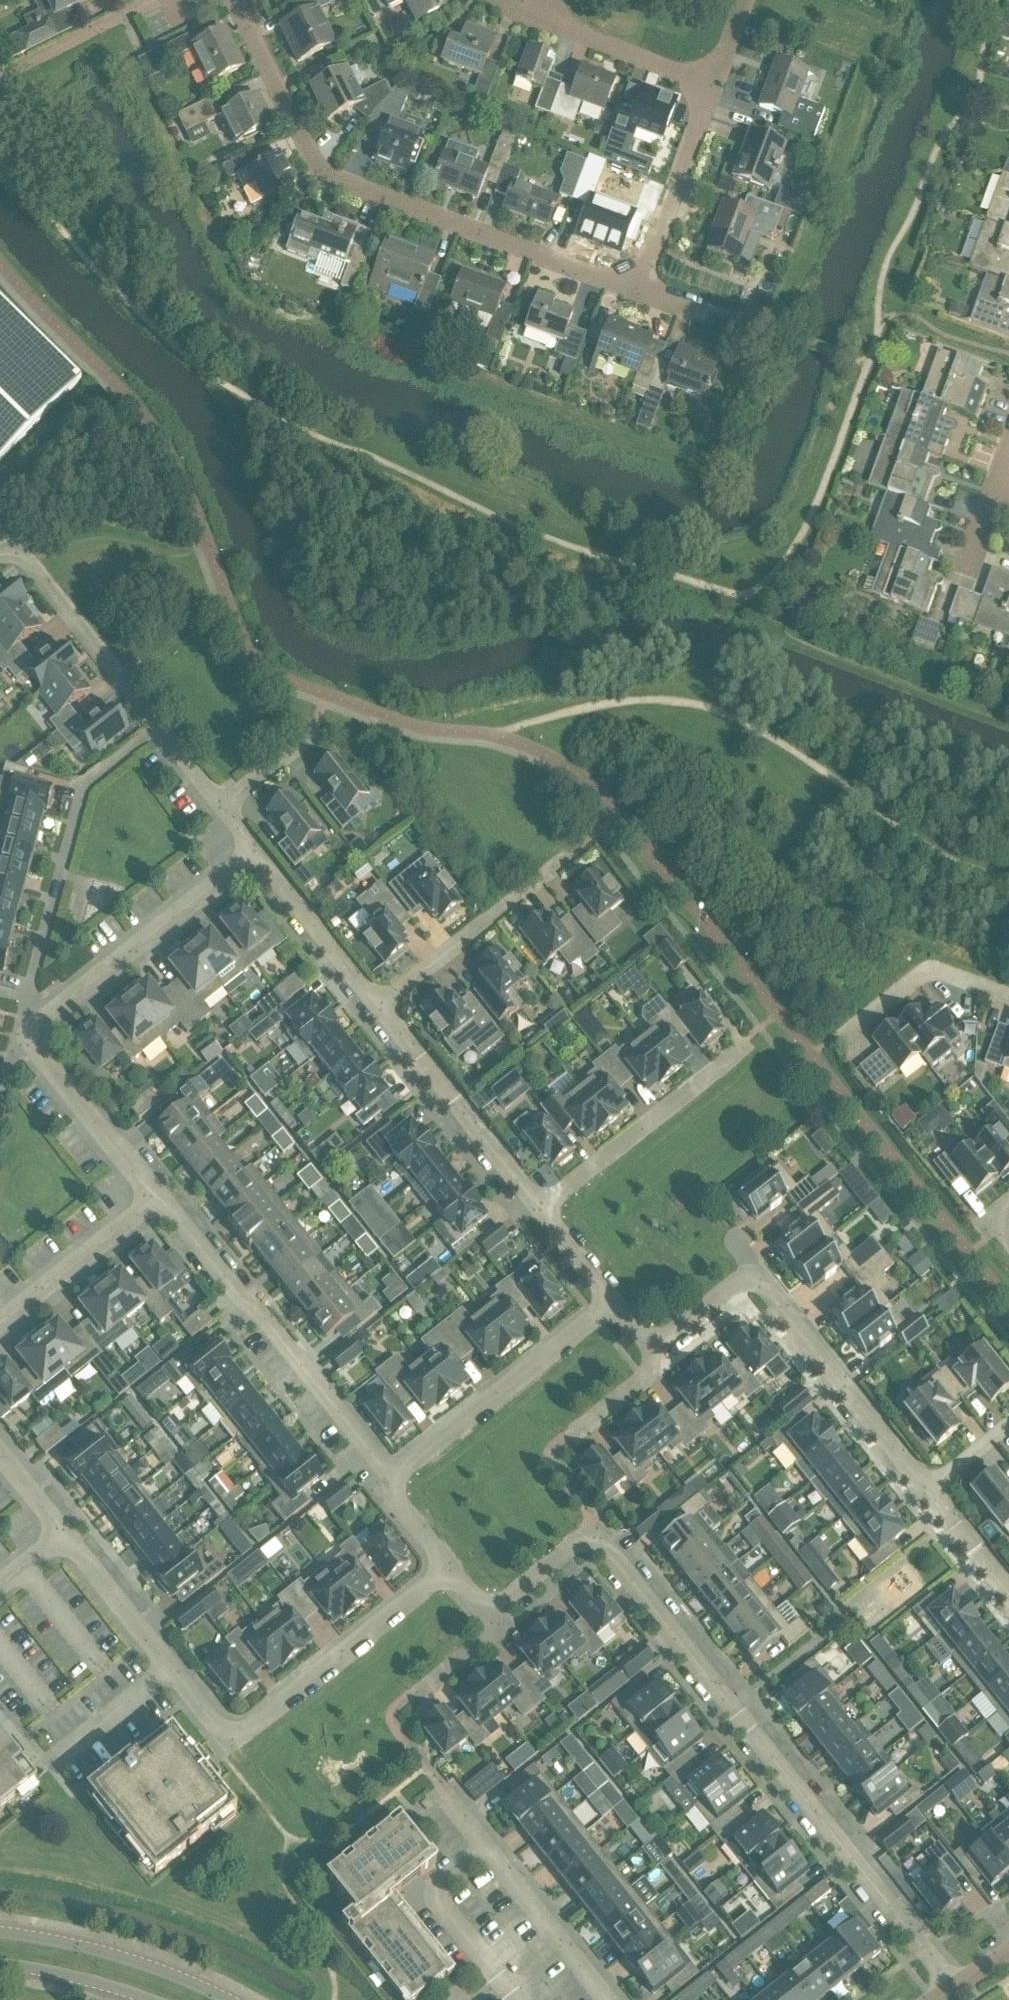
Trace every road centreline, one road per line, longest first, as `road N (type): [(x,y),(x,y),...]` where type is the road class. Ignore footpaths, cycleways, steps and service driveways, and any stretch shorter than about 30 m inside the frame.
road 1 (residential): [(955,1988),(845,1859),(614,1556),(593,1544),(571,1550),(491,1618)]
road 2 (residential): [(449,1569),(232,1744),(68,1545)]
road 3 (residential): [(640,291),(343,186),(311,161),(237,0)]
road 4 (residential): [(252,852),(25,1040),(153,1204)]
road 5 (residential): [(929,1492),(751,1276),(647,1350)]
road 6 (residential): [(153,1204),(174,1215),(392,1477)]
road 7 (residential): [(219,805),(10,542),(0,551)]
road 8 (residential): [(602,831),(376,1011)]
road 9 (residential): [(612,1306),(392,1477)]
road 10 (residential): [(746,1046),(541,1213)]
road 11 (residential): [(376,1011),(541,1213)]
road 12 (residential): [(608,1999),(450,1803)]
road 13 (tertiary): [(220,1999),(174,1975),(53,1941),(0,1935)]
road 14 (residential): [(640,291),(711,87)]
road 15 (residential): [(711,87),(538,18),(515,0)]
road 16 (residential): [(252,852),(376,1011)]
road 17 (residential): [(0,1324),(153,1204)]
road 18 (residential): [(1008,998),(935,972),(917,976),(841,1034)]
road 19 (tertiary): [(0,1967),(144,1999)]
road 20 (residential): [(777,335),(640,291)]
road 21 (residential): [(1008,1593),(929,1492)]
road 22 (residential): [(647,1350),(649,1374),(571,1437)]

